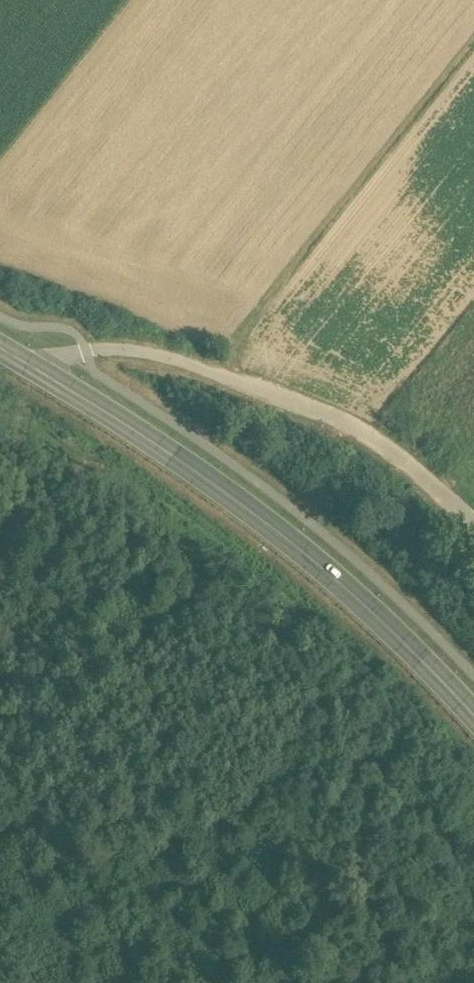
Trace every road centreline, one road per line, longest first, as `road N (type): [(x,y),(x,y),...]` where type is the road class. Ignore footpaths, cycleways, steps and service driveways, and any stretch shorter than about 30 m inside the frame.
road 1 (secondary): [(473,719),(322,572),(0,352)]
road 2 (track): [(30,369),(65,355),(117,351),(239,383),(390,459),(473,535)]

